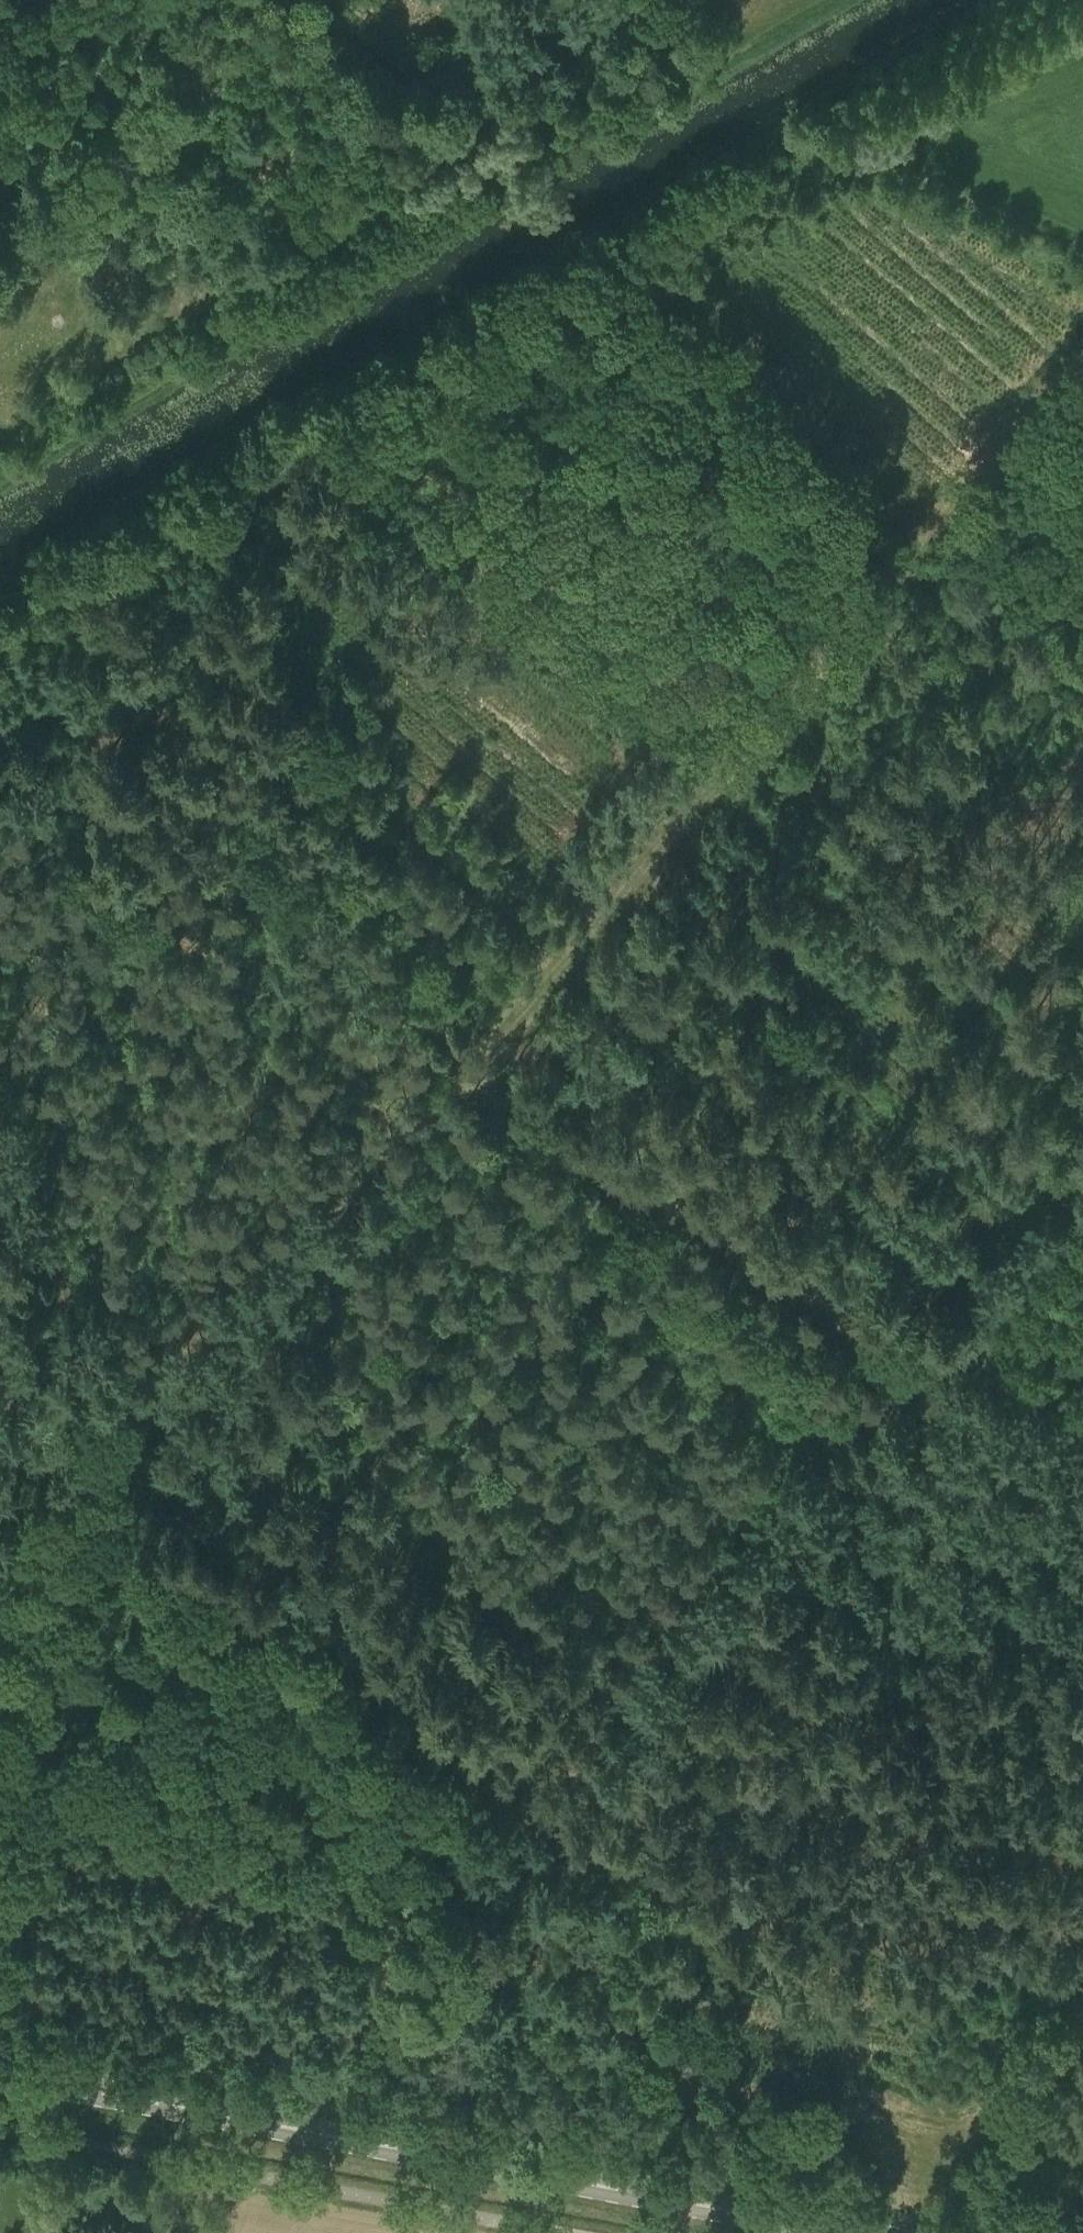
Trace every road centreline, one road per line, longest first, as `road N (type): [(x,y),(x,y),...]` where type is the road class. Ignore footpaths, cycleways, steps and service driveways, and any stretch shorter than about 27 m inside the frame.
road 1 (secondary): [(779,2232),(0,2080)]
road 2 (track): [(216,0),(199,48),(95,173),(0,237)]

